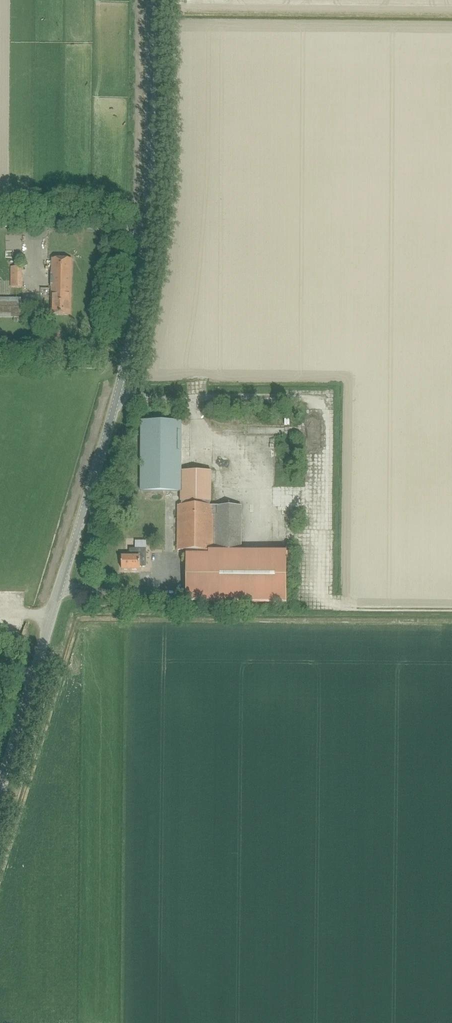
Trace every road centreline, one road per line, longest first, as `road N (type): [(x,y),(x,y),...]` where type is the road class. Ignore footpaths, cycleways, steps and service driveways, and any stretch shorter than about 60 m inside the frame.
road 1 (unclassified): [(0,786),(134,317),(147,211),(151,0)]

